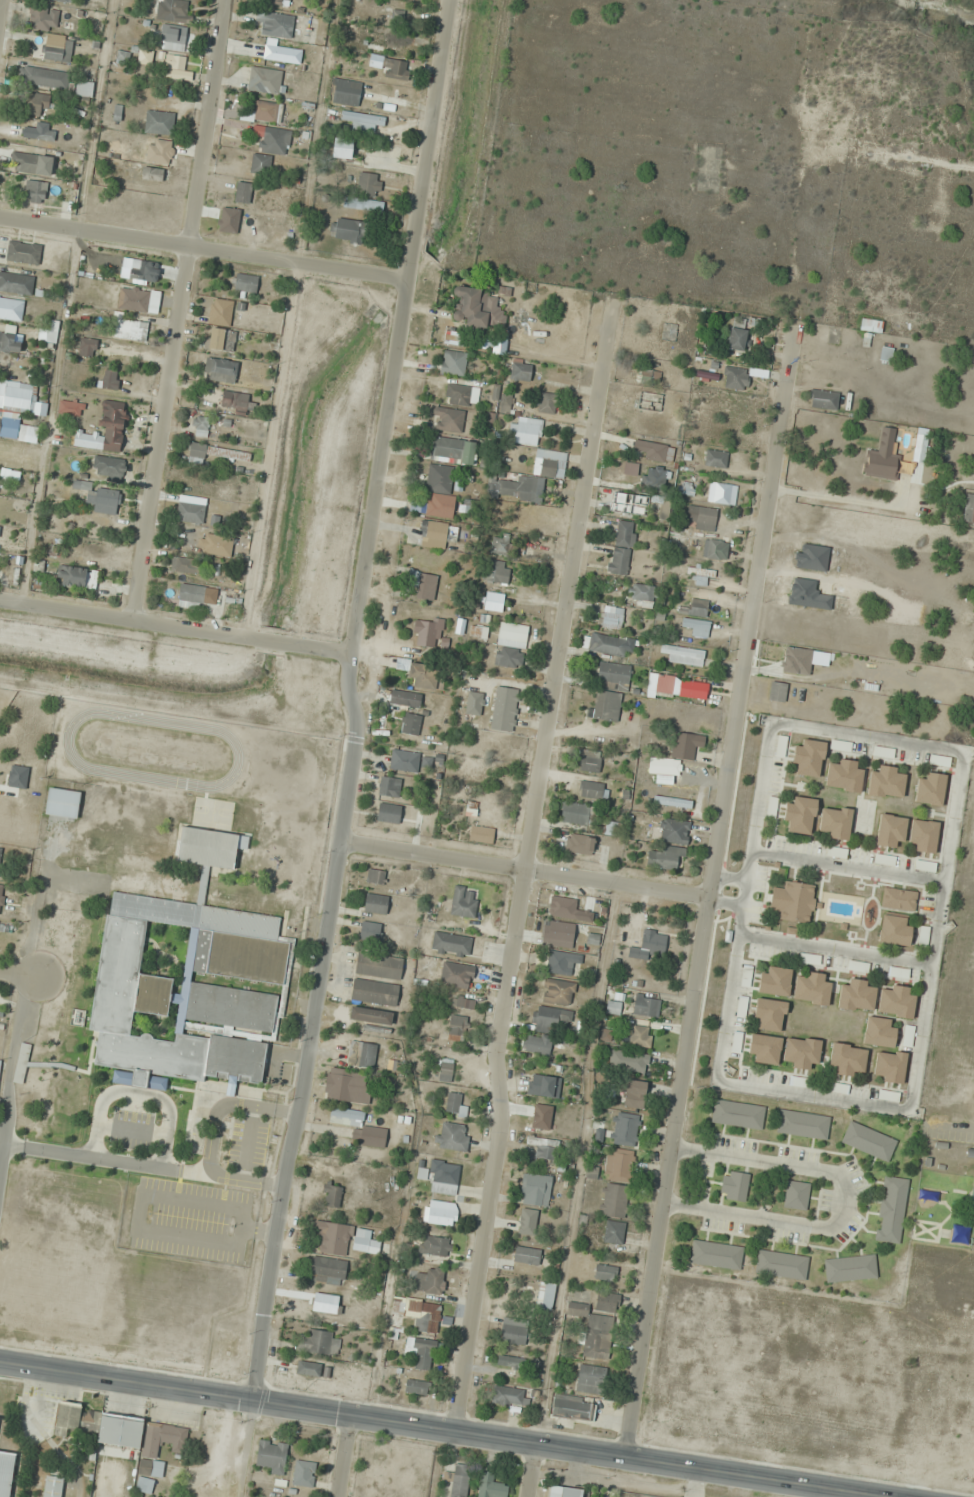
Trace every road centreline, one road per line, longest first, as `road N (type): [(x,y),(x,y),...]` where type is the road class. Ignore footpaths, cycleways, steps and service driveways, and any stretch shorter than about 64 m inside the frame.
road 1 (residential): [(612,303),(527,870),(457,1431)]
road 2 (residential): [(798,334),(628,1456)]
road 3 (secondary): [(0,1361),(893,1496)]
road 4 (residential): [(353,657),(349,697),(360,736),(254,1400)]
road 5 (residential): [(448,0),(353,657)]
road 6 (residential): [(228,0),(137,618)]
road 7 (residential): [(0,219),(409,279)]
road 8 (residential): [(709,900),(342,841)]
road 9 (residential): [(0,599),(353,657)]

